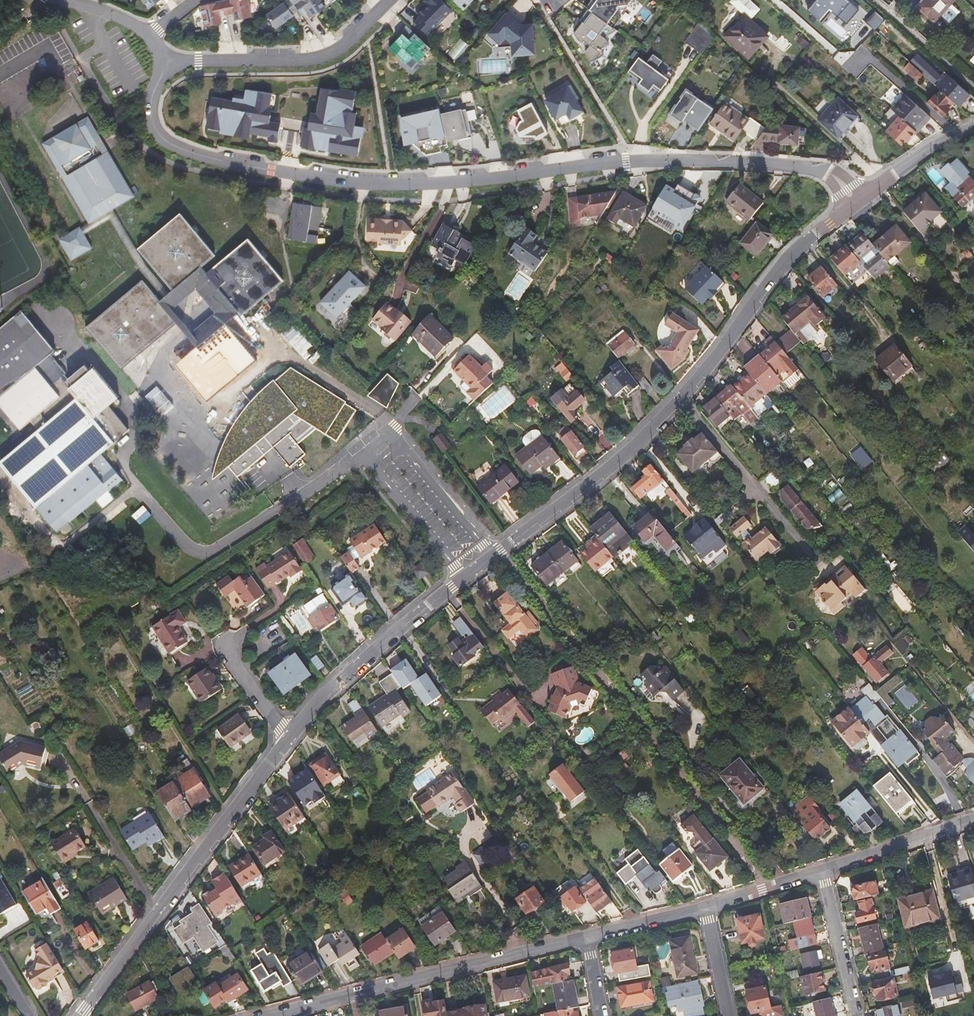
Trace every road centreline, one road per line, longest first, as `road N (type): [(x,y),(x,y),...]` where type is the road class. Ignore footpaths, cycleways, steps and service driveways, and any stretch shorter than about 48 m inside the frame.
road 1 (residential): [(854,201),(830,172),(803,165),(626,162),(392,186),(236,165),(173,147),(153,129),(159,63)]
road 2 (tertiary): [(854,201),(803,243),(679,400),(600,475)]
road 3 (tertiary): [(289,738),(79,1015)]
road 4 (unclassified): [(586,935),(272,1015)]
road 5 (residential): [(600,475),(354,668)]
road 6 (residential): [(159,63),(325,55),(389,0)]
road 7 (unclassified): [(973,822),(824,870)]
road 8 (residential): [(824,870),(859,1015)]
road 9 (tertiary): [(973,128),(854,201)]
road 10 (unclassified): [(706,906),(586,935)]
road 11 (unclassified): [(824,870),(706,906)]

